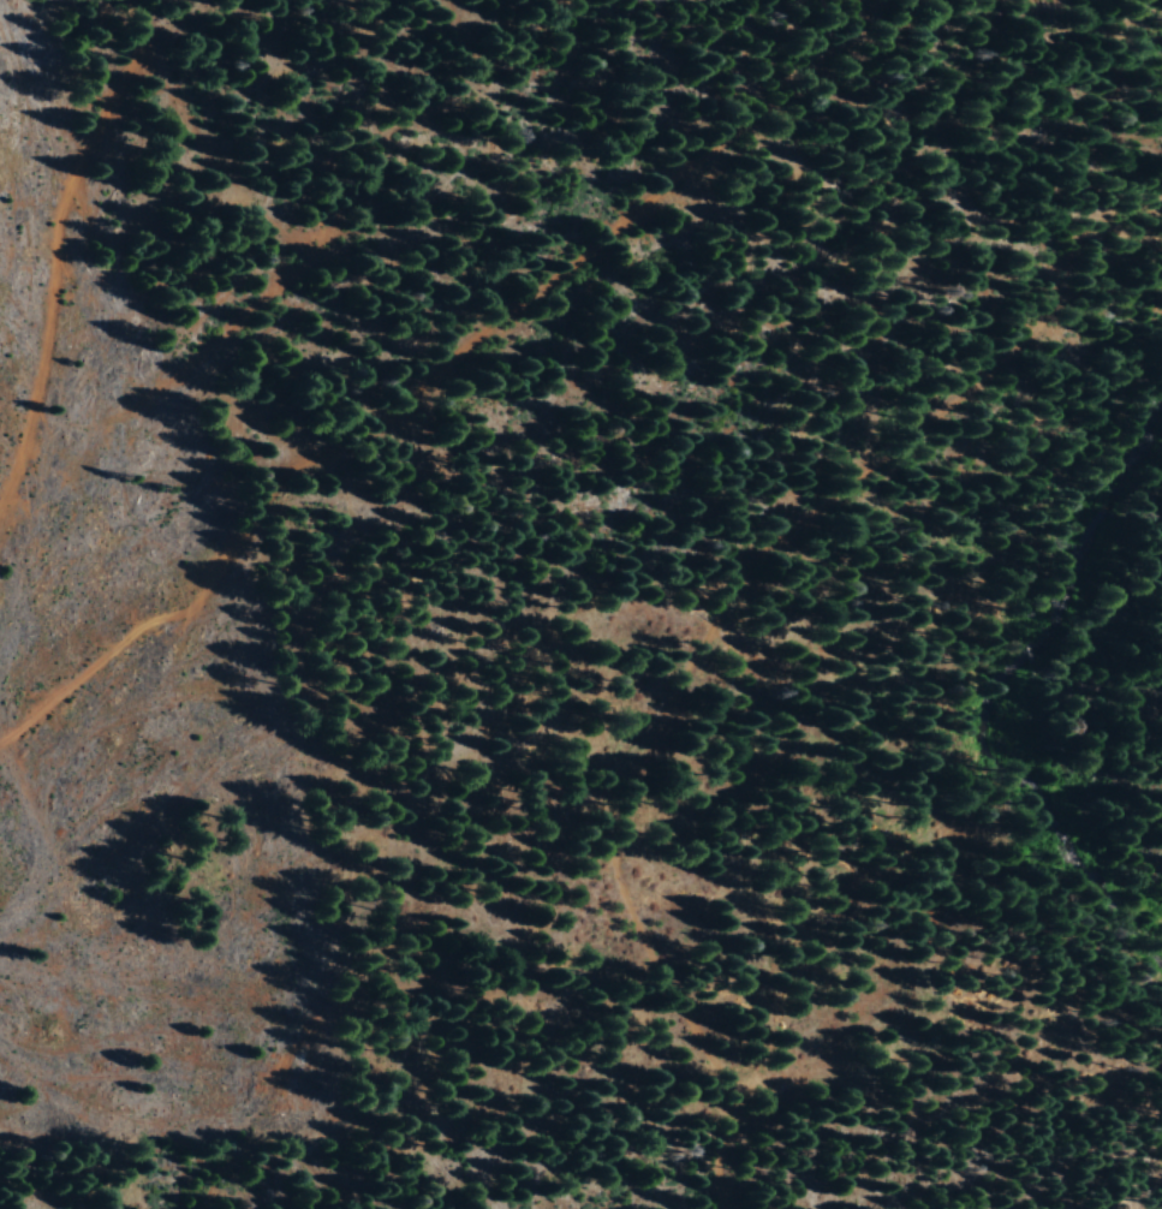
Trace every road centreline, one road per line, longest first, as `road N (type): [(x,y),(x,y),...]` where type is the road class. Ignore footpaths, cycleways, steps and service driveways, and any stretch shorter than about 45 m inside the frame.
road 1 (track): [(729,1208),(729,1134),(716,1120),(650,912),(677,798),(770,603),(1084,314),(1161,188)]

